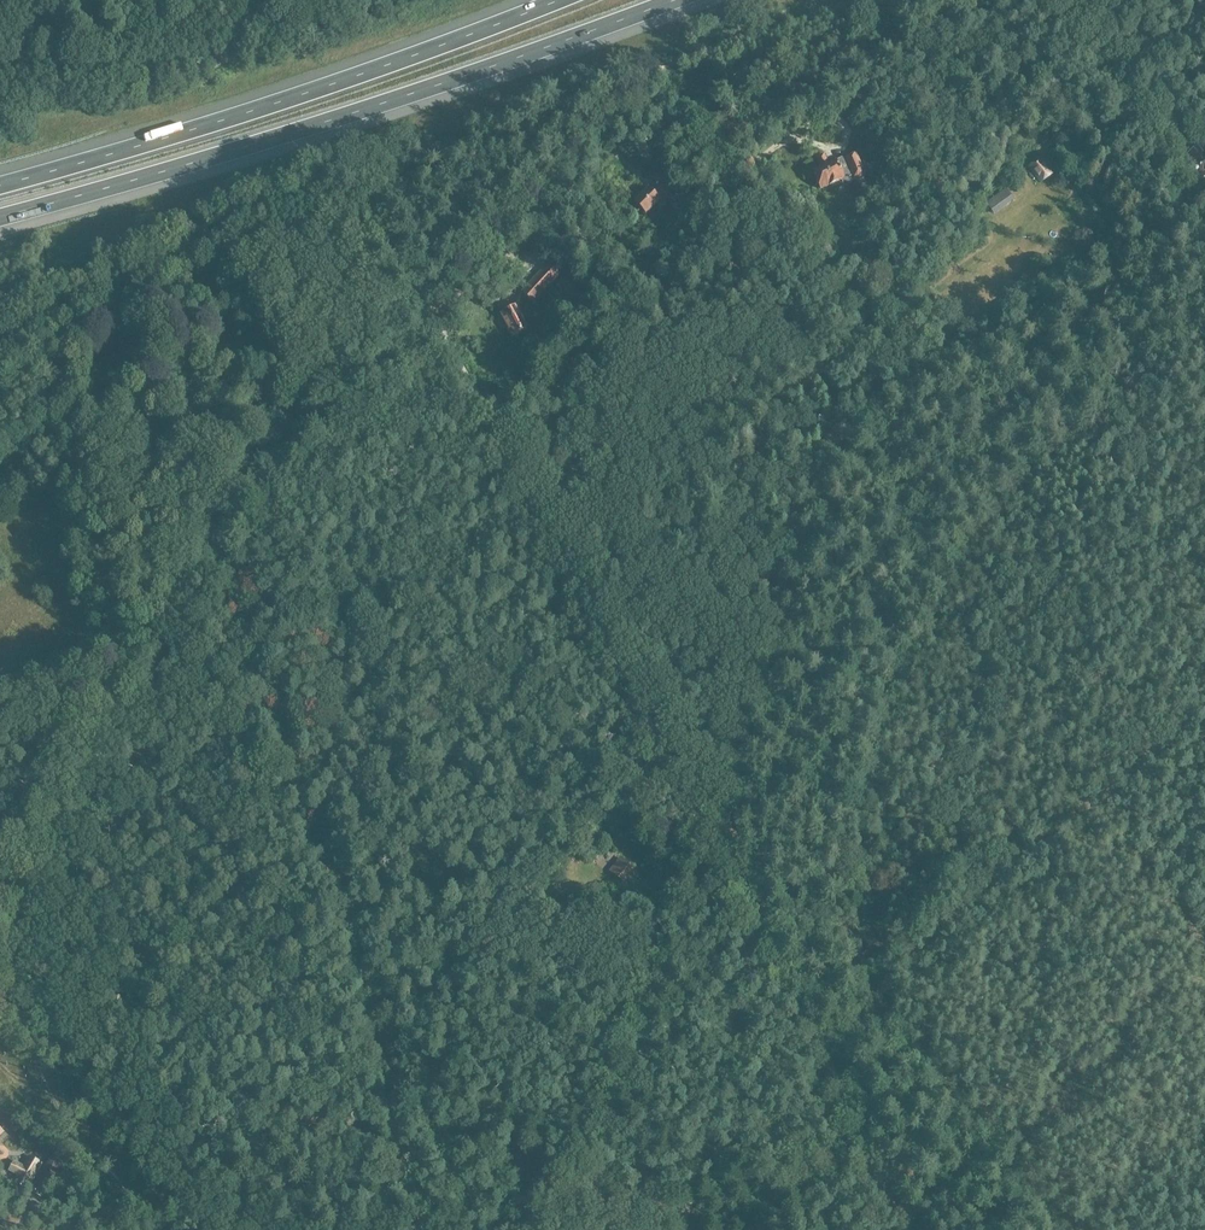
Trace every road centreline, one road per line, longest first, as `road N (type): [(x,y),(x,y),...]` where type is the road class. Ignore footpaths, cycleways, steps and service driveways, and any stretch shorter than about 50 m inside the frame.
road 1 (unclassified): [(543,524),(486,407),(396,255),(348,216),(281,205),(255,212),(0,345)]
road 2 (motorway): [(0,218),(434,88),(675,0)]
road 3 (track): [(1082,259),(984,662),(959,914)]
road 4 (motorway): [(557,0),(335,84),(0,184)]
road 5 (track): [(550,537),(599,502),(763,298),(659,66)]
road 6 (track): [(685,792),(709,784),(731,758),(826,443),(839,426),(786,320),(763,298)]
road 7 (track): [(428,309),(634,76),(852,0)]
road 8 (track): [(1204,710),(812,1033)]
road 9 (track): [(428,309),(311,436),(155,641),(107,684)]
road 10 (track): [(763,943),(543,524)]
road 11 (track): [(839,426),(1173,192)]
road 12 (track): [(683,1229),(744,965),(763,943)]
road 13 (unclassified): [(0,70),(198,68),(237,46),(255,0)]
road 14 (track): [(1026,0),(1173,192)]
road 15 (track): [(916,1229),(812,1033)]
road 16 (track): [(107,684),(0,847)]

